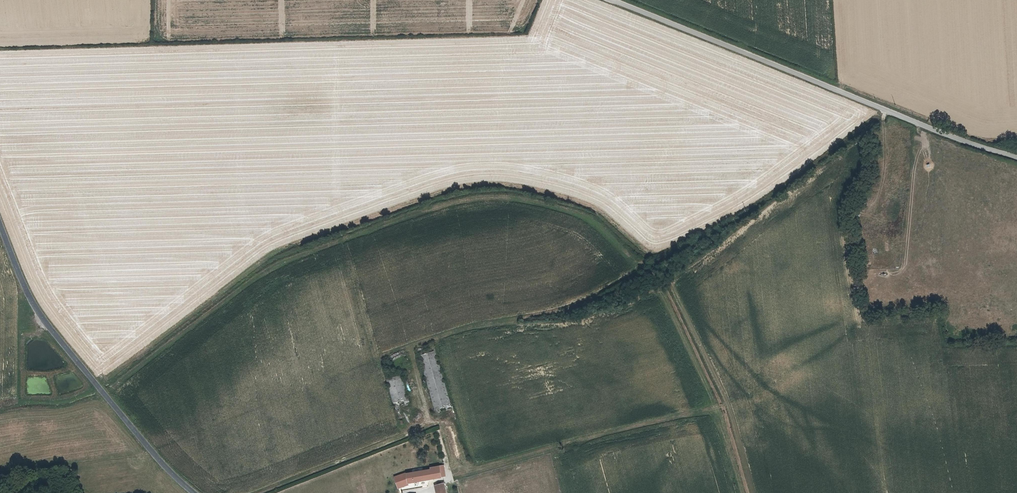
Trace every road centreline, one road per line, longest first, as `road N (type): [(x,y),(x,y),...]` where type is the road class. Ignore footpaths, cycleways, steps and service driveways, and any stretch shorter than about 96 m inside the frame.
road 1 (unclassified): [(603,0),(1016,156)]
road 2 (tertiary): [(193,492),(44,321),(0,225)]
road 3 (track): [(412,490),(718,410)]

